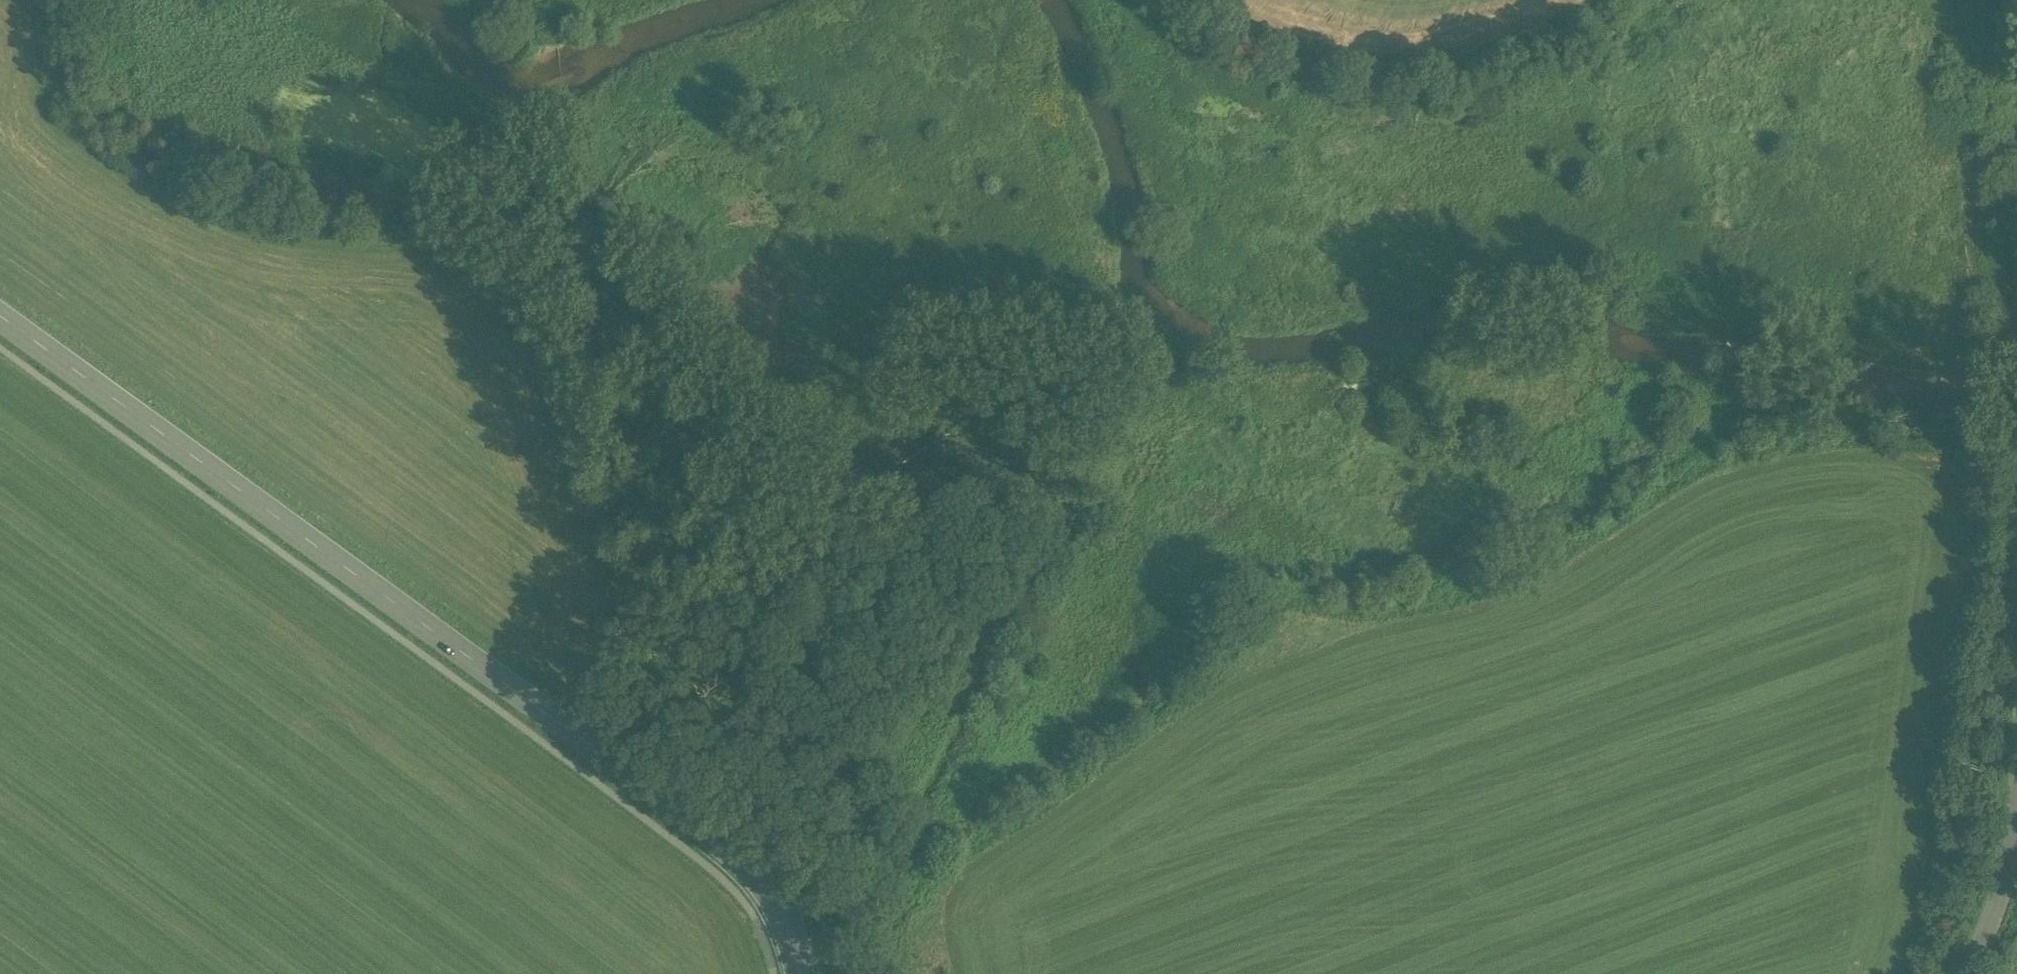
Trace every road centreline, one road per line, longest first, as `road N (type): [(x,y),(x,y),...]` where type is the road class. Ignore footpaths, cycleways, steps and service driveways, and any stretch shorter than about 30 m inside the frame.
road 1 (tertiary): [(0,319),(729,850),(771,895),(796,973)]
road 2 (unclassified): [(1963,973),(2003,878),(2016,810)]

